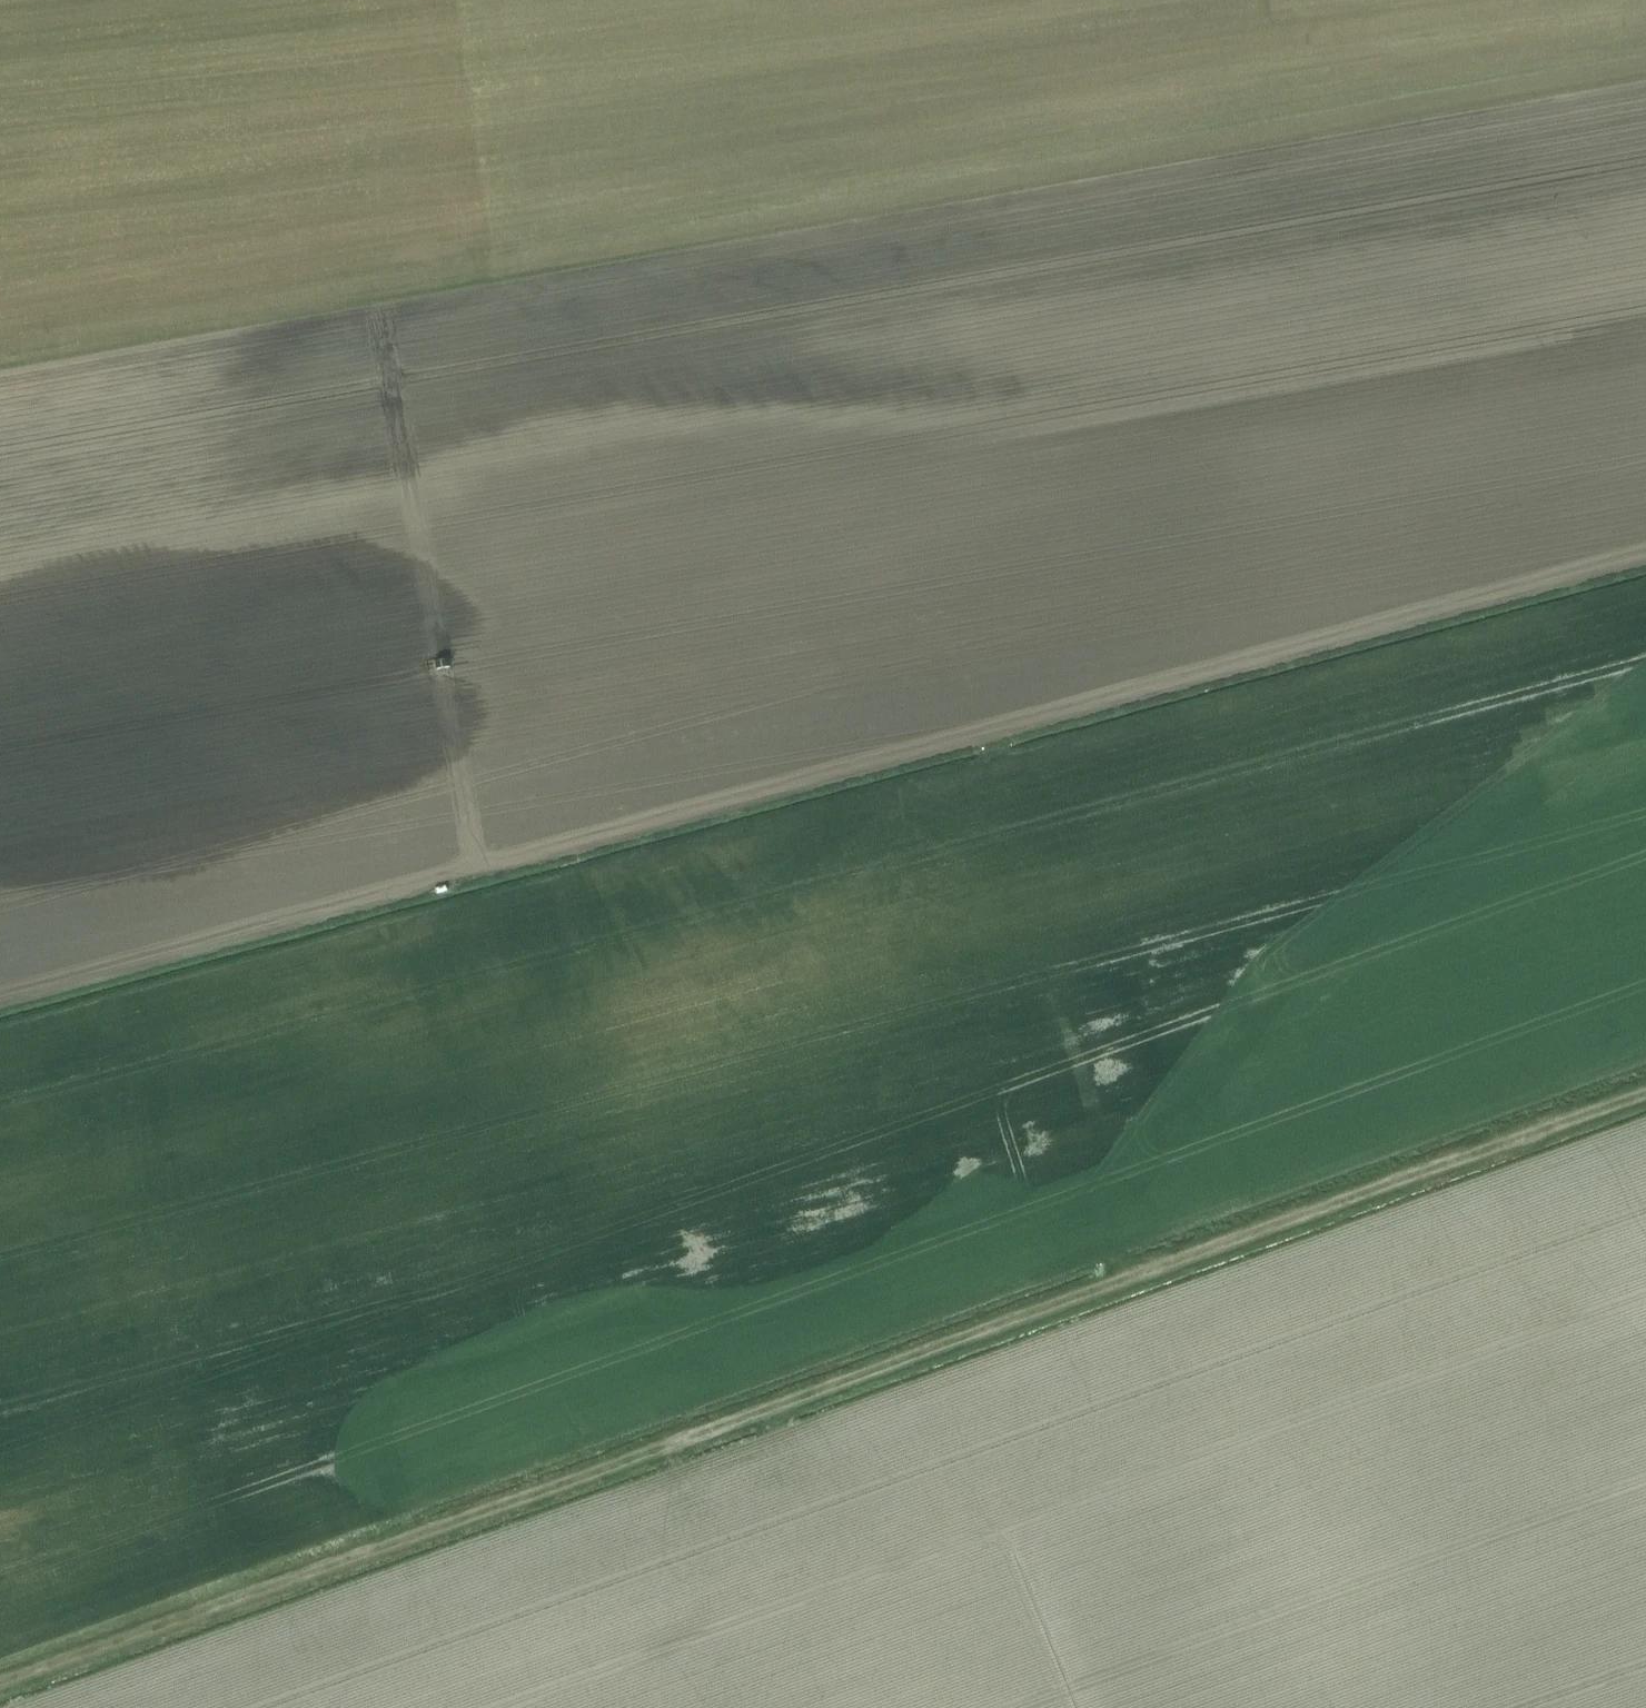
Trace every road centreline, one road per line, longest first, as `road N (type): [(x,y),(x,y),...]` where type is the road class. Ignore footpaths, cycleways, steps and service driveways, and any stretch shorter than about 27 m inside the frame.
road 1 (track): [(1645,1096),(0,1687)]

